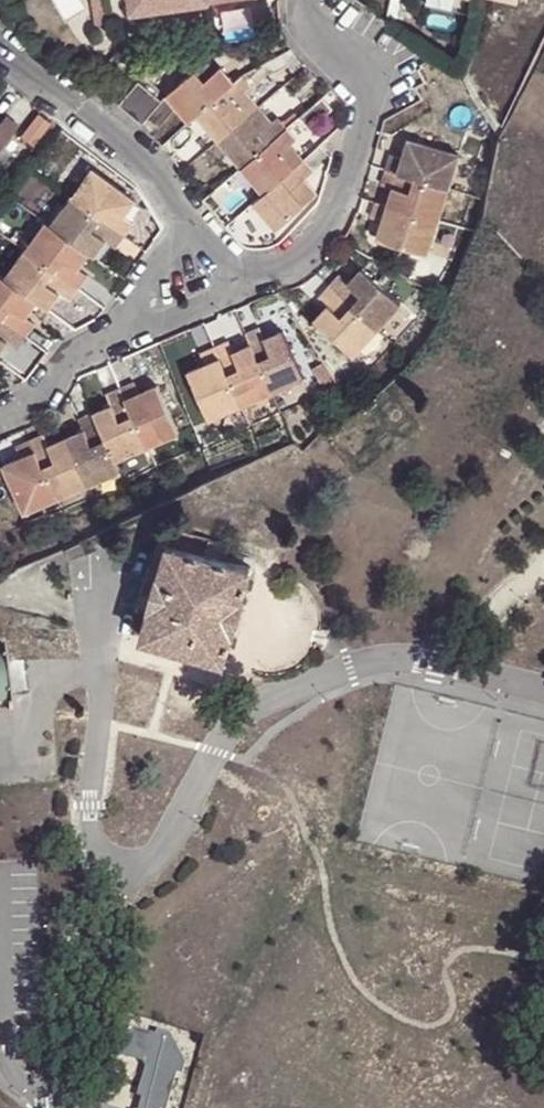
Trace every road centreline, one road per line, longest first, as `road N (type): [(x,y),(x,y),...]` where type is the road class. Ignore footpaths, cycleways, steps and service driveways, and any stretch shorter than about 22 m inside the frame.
road 1 (residential): [(240,289),(290,266),(330,232),(370,95),(304,27),(302,0)]
road 2 (residential): [(0,49),(149,166),(186,219)]
road 3 (residential): [(102,345),(186,219)]
road 4 (residential): [(102,345),(240,289)]
road 5 (residential): [(0,415),(34,403),(59,363),(102,345)]

